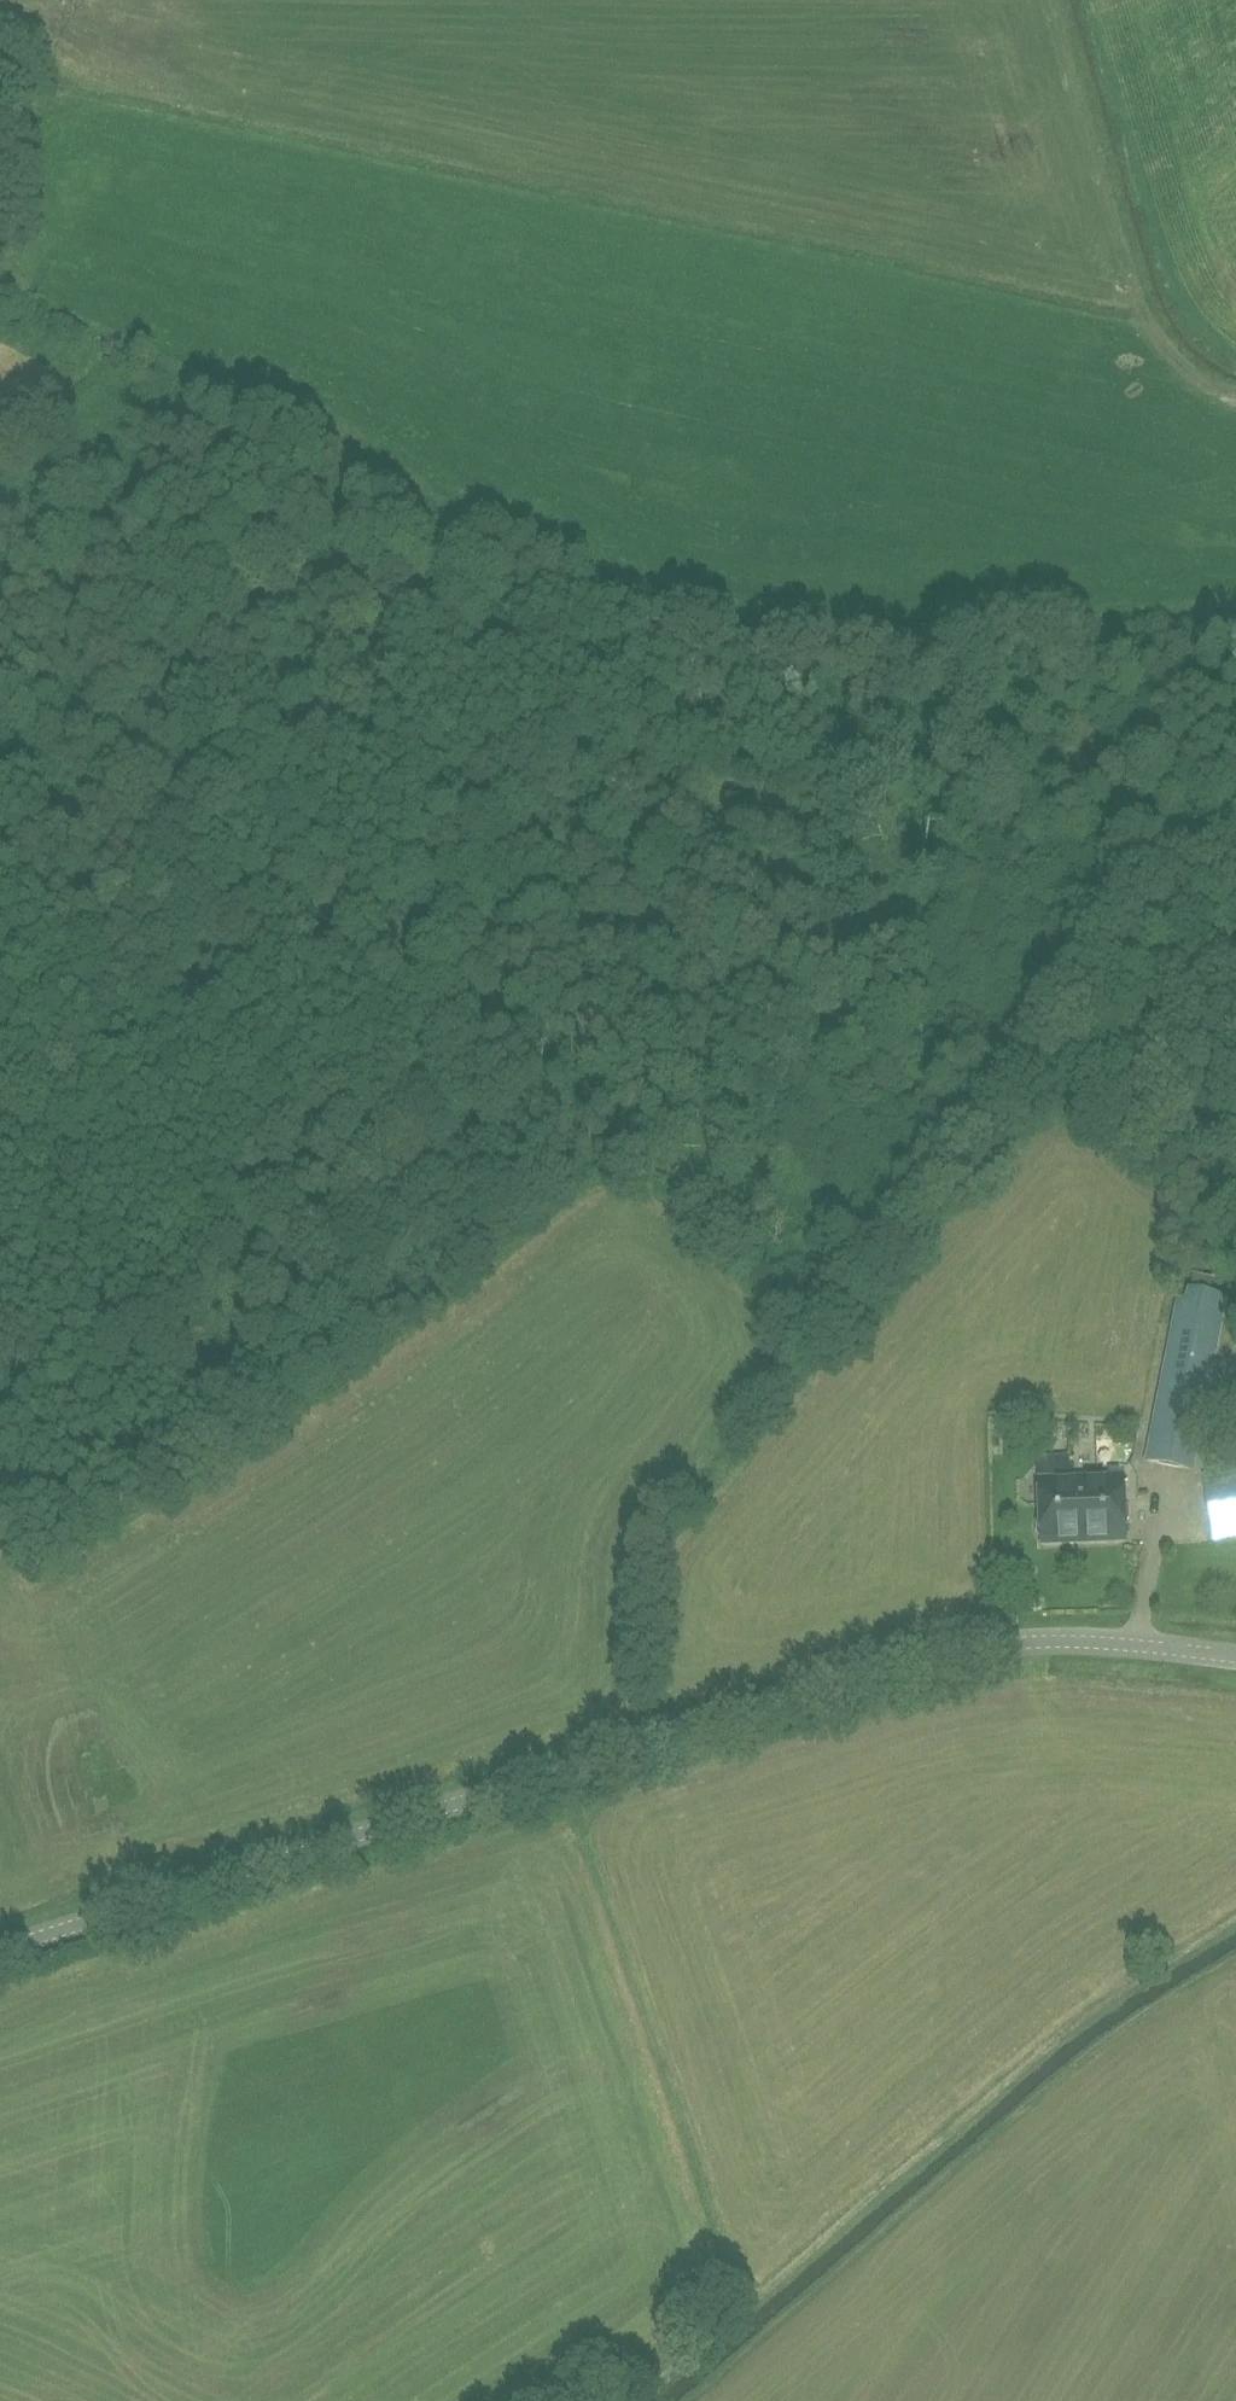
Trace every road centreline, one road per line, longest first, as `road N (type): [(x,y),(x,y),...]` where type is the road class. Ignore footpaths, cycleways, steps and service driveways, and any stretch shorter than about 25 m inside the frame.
road 1 (tertiary): [(0,1951),(934,1656),(1011,1643),(1235,1660)]

